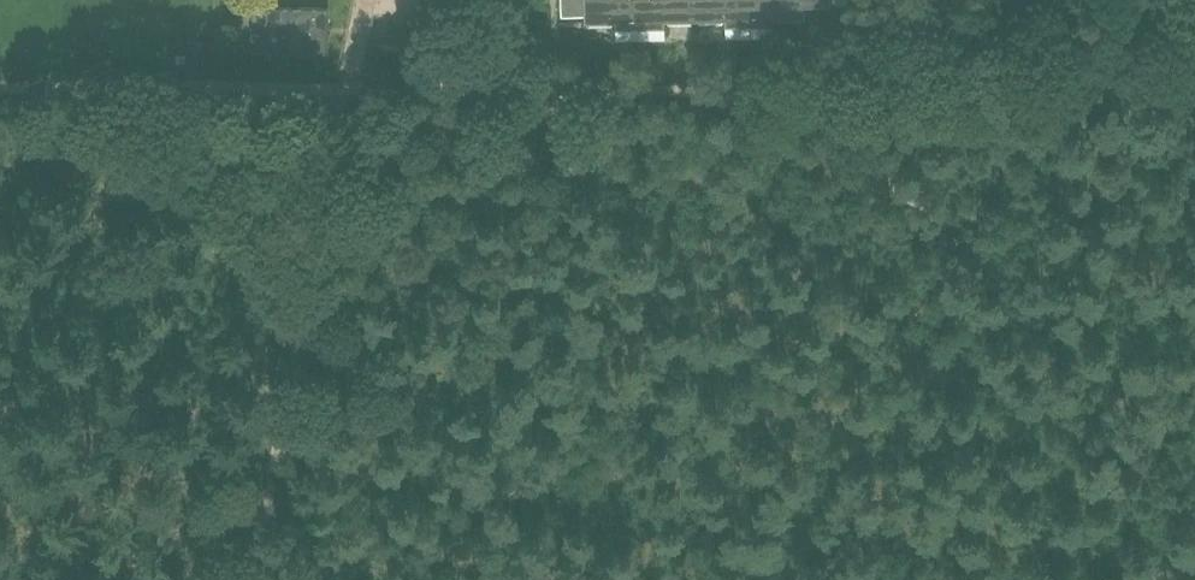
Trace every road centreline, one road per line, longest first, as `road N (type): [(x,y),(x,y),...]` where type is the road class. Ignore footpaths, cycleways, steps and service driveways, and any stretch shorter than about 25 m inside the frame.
road 1 (track): [(249,579),(348,92)]
road 2 (track): [(348,92),(839,89)]
road 3 (track): [(839,89),(1194,85)]
road 4 (track): [(0,90),(348,92)]

